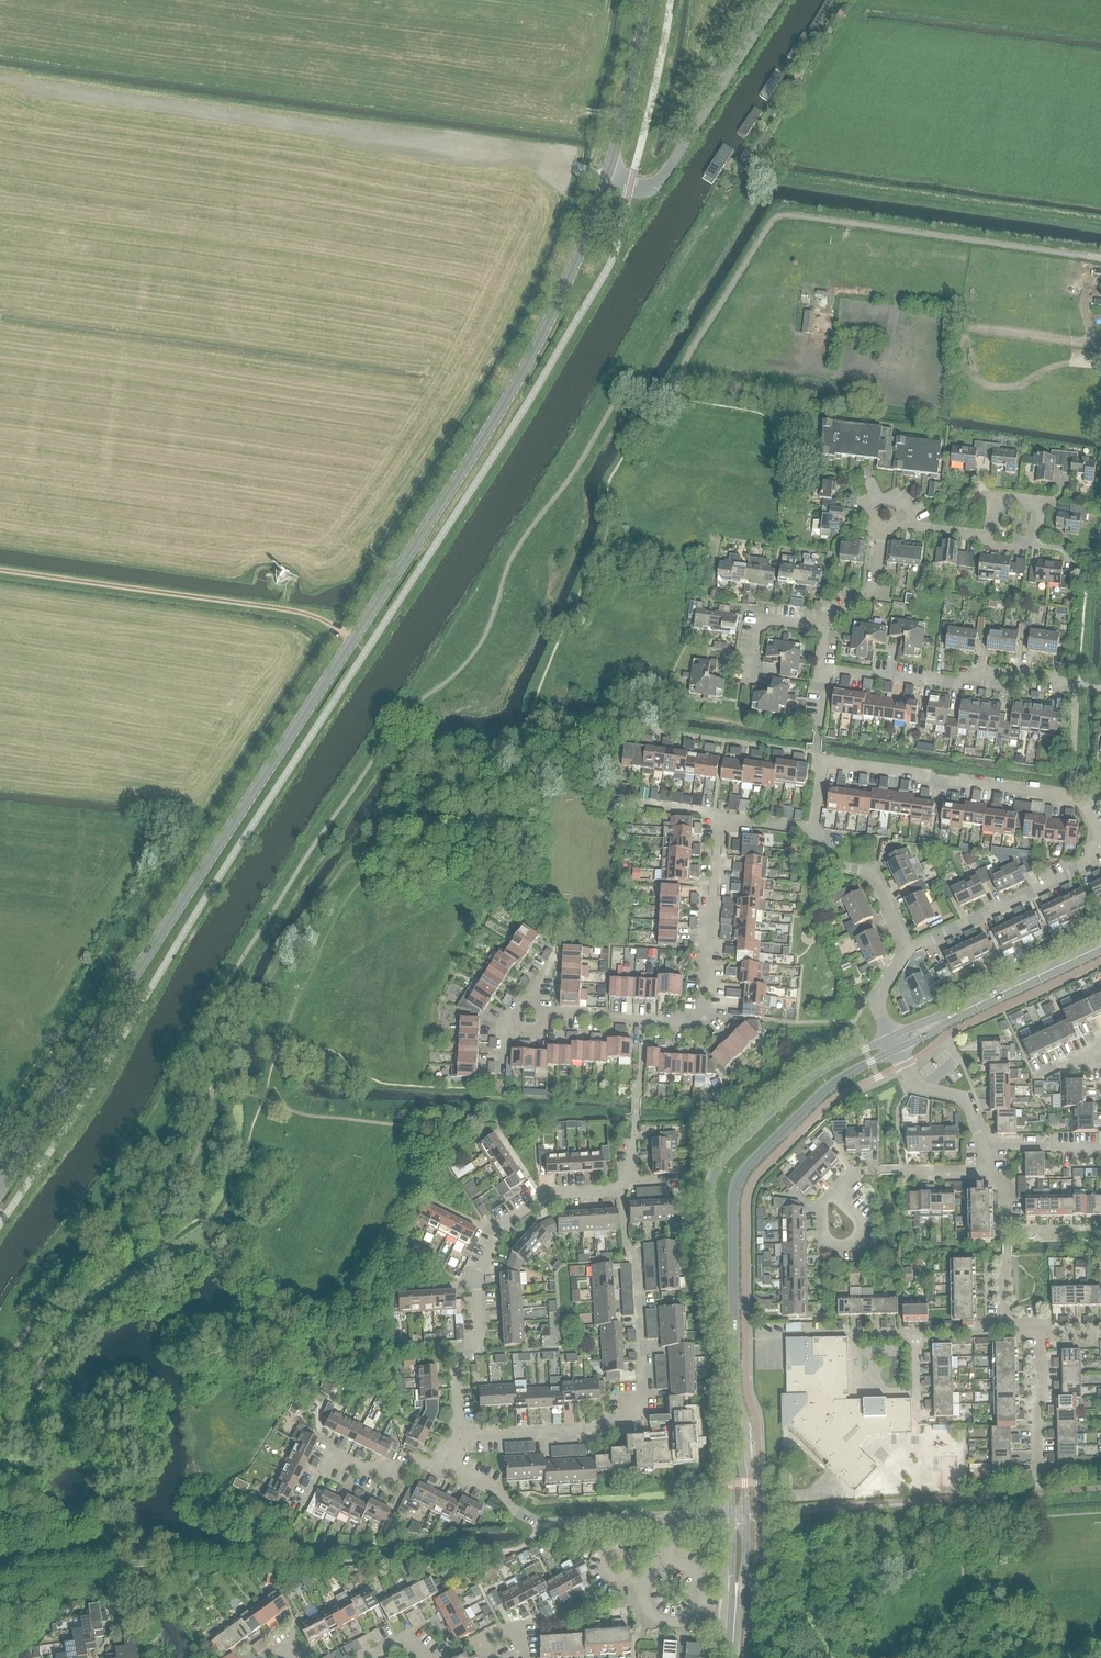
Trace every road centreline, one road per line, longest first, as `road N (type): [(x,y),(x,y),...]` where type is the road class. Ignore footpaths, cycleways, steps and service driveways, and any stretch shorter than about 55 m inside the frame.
road 1 (secondary): [(0,1188),(513,391),(554,317),(605,179)]
road 2 (residential): [(908,949),(1082,869),(1097,834),(1084,804),(823,762)]
road 3 (tertiary): [(891,1037),(802,1083),(716,1168),(709,1192),(714,1285),(731,1376)]
road 4 (residential): [(459,1434),(598,1426),(637,1416),(636,1256),(625,1247),(622,1188)]
road 5 (tertiary): [(731,1376),(738,1178),(832,1084),(896,1048)]
road 6 (track): [(347,643),(330,625),(282,608),(0,570)]
road 7 (residential): [(544,1015),(681,1022),(703,1014),(721,817)]
road 8 (residential): [(622,1188),(547,1192),(504,1222),(477,1275),(479,1342),(461,1353),(454,1370),(459,1434)]
road 9 (residential): [(1100,691),(983,671),(964,686),(827,669)]
road 10 (unclassified): [(605,179),(645,187),(667,171),(774,0)]
road 11 (residential): [(539,1527),(738,1518)]
road 12 (secondary): [(605,179),(645,0)]
road 13 (residential): [(987,534),(991,497),(1041,502),(1037,544),(986,542)]
road 14 (residential): [(301,1511),(334,1458),(367,1471),(445,1463)]
road 15 (residential): [(908,949),(872,875),(833,866),(814,829)]
road 16 (residential): [(988,1159),(966,1104),(913,1084),(896,1048)]
road 17 (tertiary): [(1100,946),(962,1011)]
road 18 (tertiary): [(738,1518),(731,1376)]
road 19 (tertiary): [(732,1657),(738,1518)]
road 20 (residential): [(1037,1474),(1041,1336)]
road 21 (residential): [(750,682),(766,612),(827,621)]
road 22 (residential): [(836,1190),(824,1202),(825,1236),(834,1244),(850,1244),(857,1231),(848,1201)]

